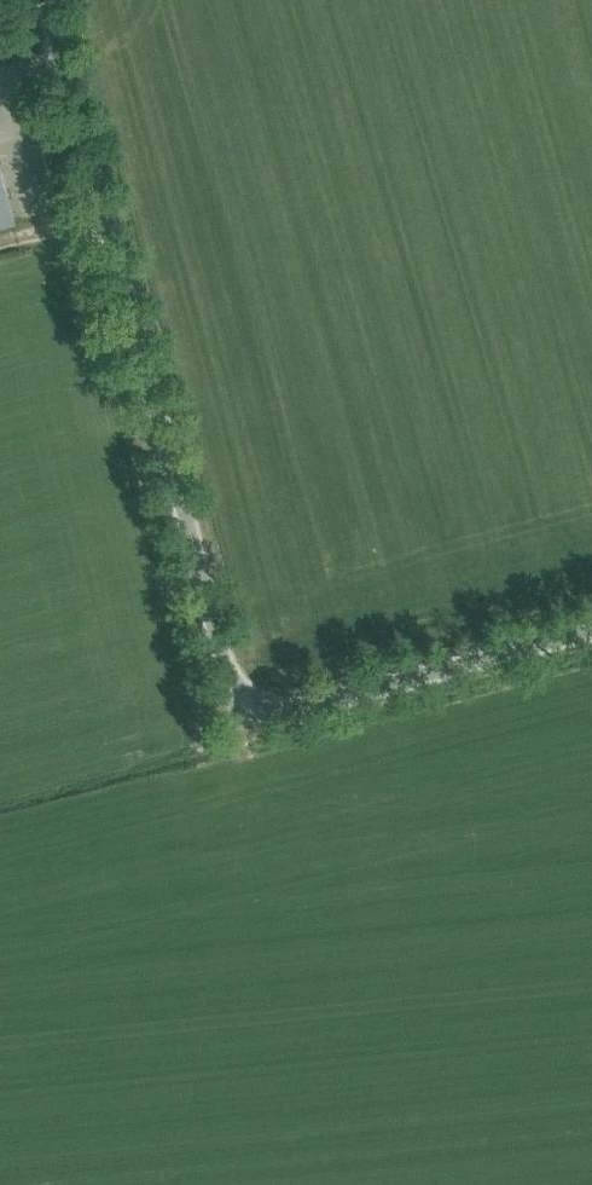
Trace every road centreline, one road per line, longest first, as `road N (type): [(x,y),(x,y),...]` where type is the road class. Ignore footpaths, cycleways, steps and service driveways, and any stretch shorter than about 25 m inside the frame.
road 1 (unclassified): [(591,626),(273,712),(242,707),(219,686),(23,0)]

